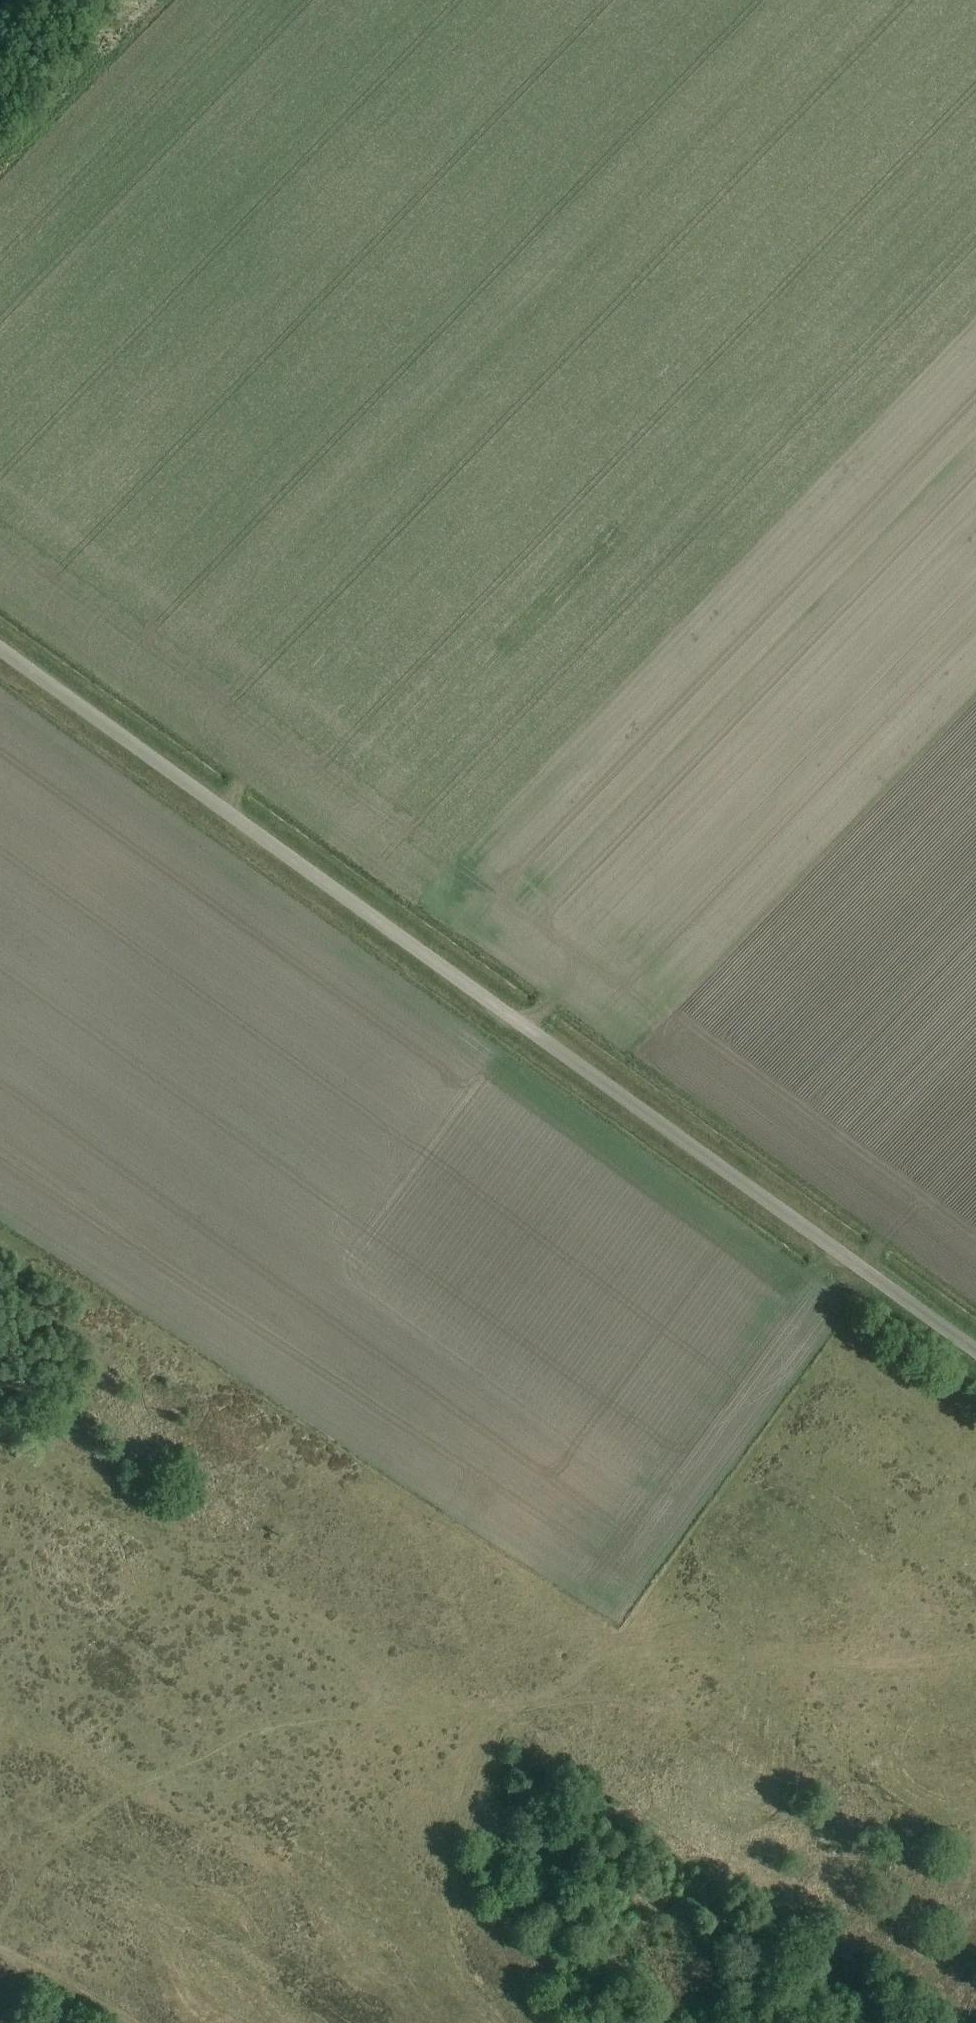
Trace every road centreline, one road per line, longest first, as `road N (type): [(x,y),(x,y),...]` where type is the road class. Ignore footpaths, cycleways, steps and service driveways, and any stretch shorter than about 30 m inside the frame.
road 1 (unclassified): [(975,1350),(0,648)]
road 2 (track): [(127,2022),(0,1951)]

